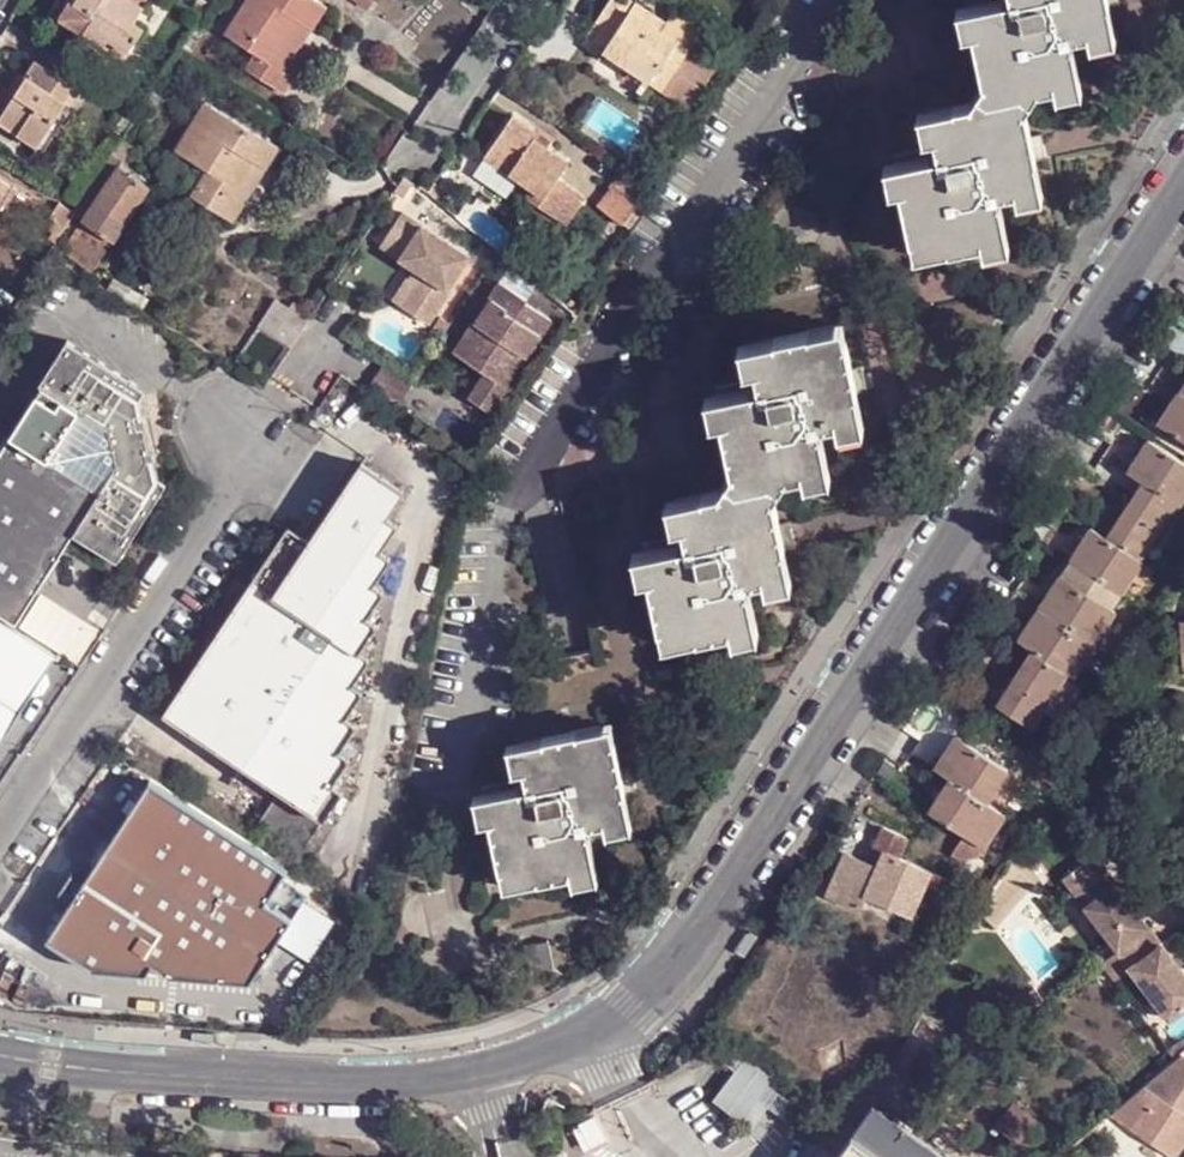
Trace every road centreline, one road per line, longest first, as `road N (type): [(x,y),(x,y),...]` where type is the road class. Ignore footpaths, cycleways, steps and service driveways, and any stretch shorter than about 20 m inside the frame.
road 1 (unclassified): [(0,1055),(317,1083),(466,1076),(583,1045),(633,1009),(689,959),(1183,185)]
road 2 (unclassified): [(253,435),(0,831)]
road 3 (residential): [(529,0),(415,169)]

